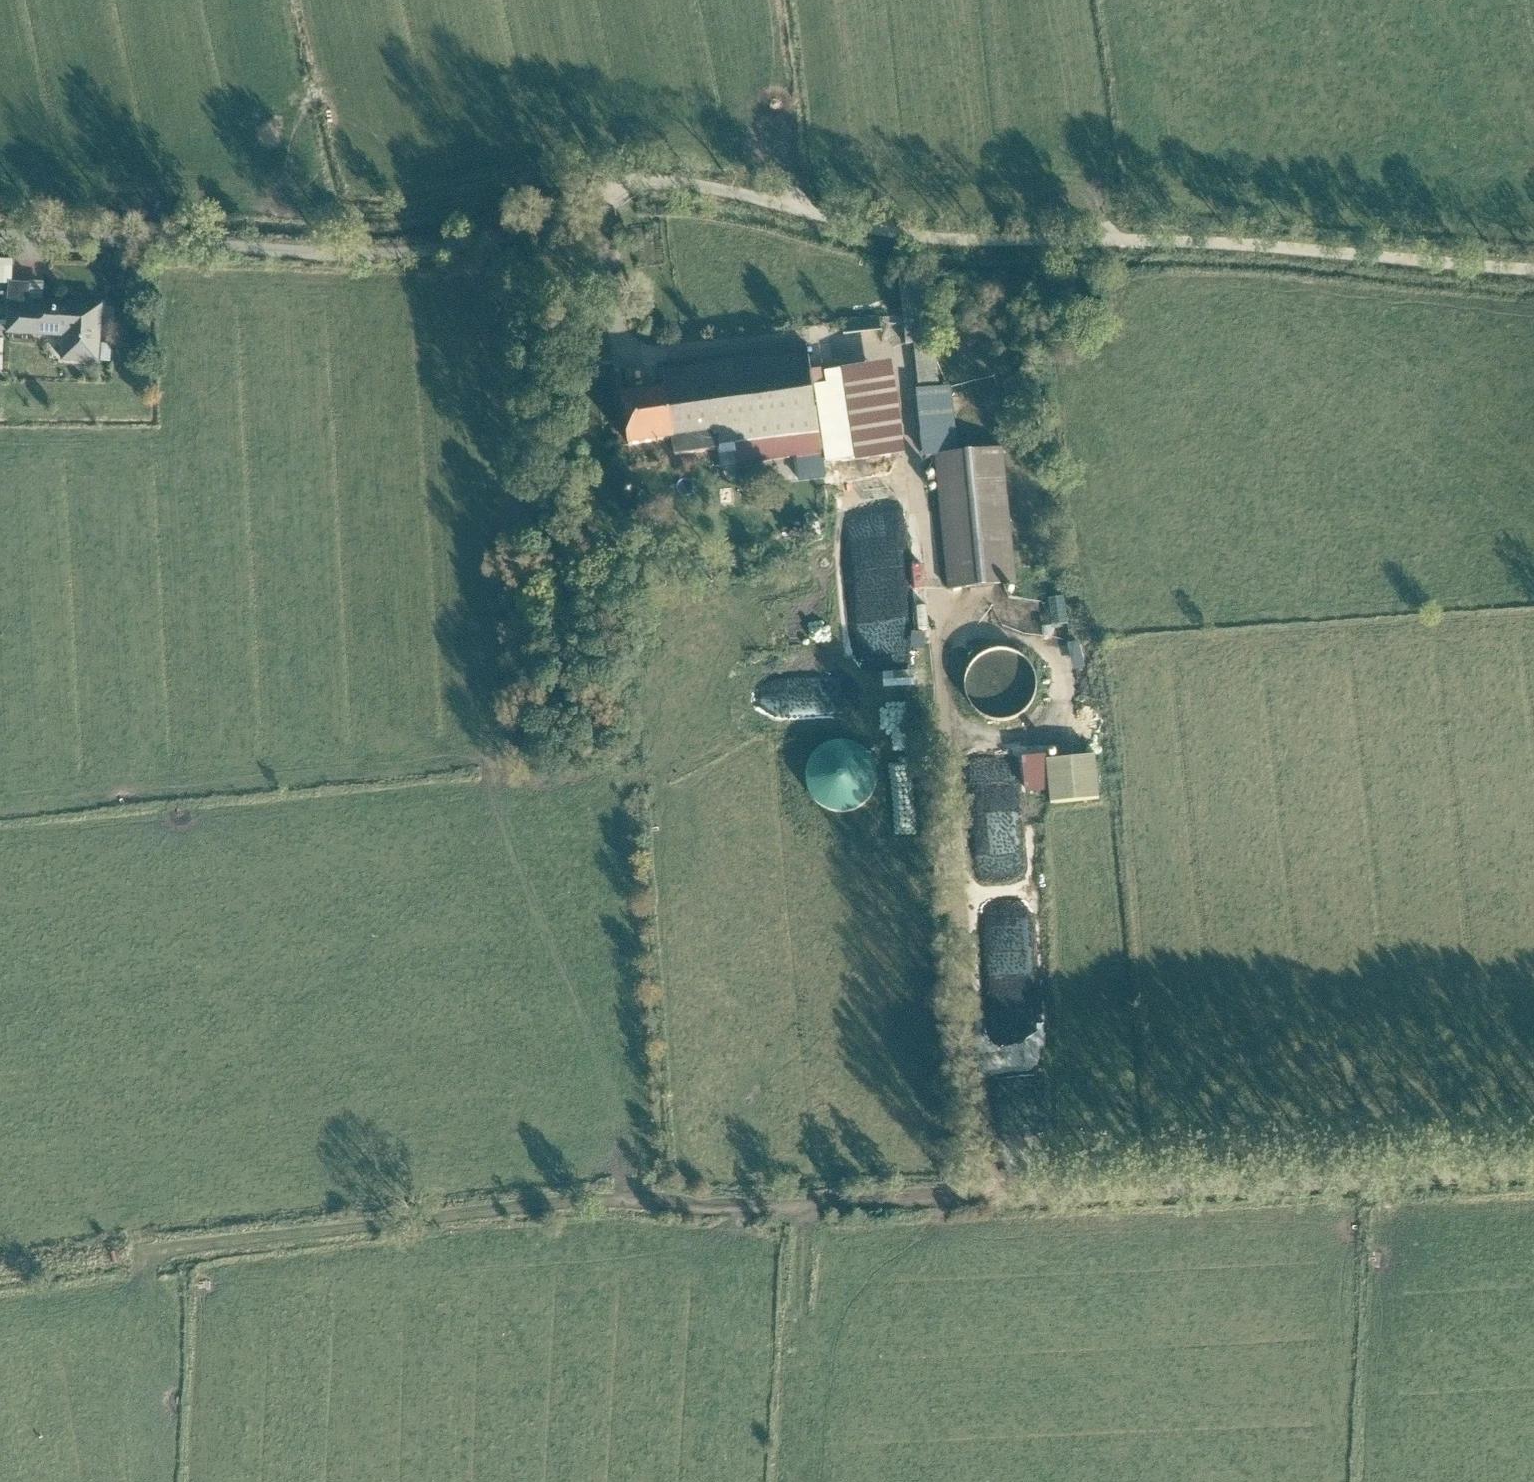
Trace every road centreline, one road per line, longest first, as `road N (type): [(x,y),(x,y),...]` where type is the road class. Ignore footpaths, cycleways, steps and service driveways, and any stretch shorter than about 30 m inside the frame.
road 1 (unclassified): [(0,241),(480,248),(559,235),(606,209),(665,192),(964,242),(1216,248),(1533,274)]
road 2 (track): [(1533,1173),(802,1206),(647,1195),(420,1216)]
road 3 (track): [(647,1195),(634,933)]

